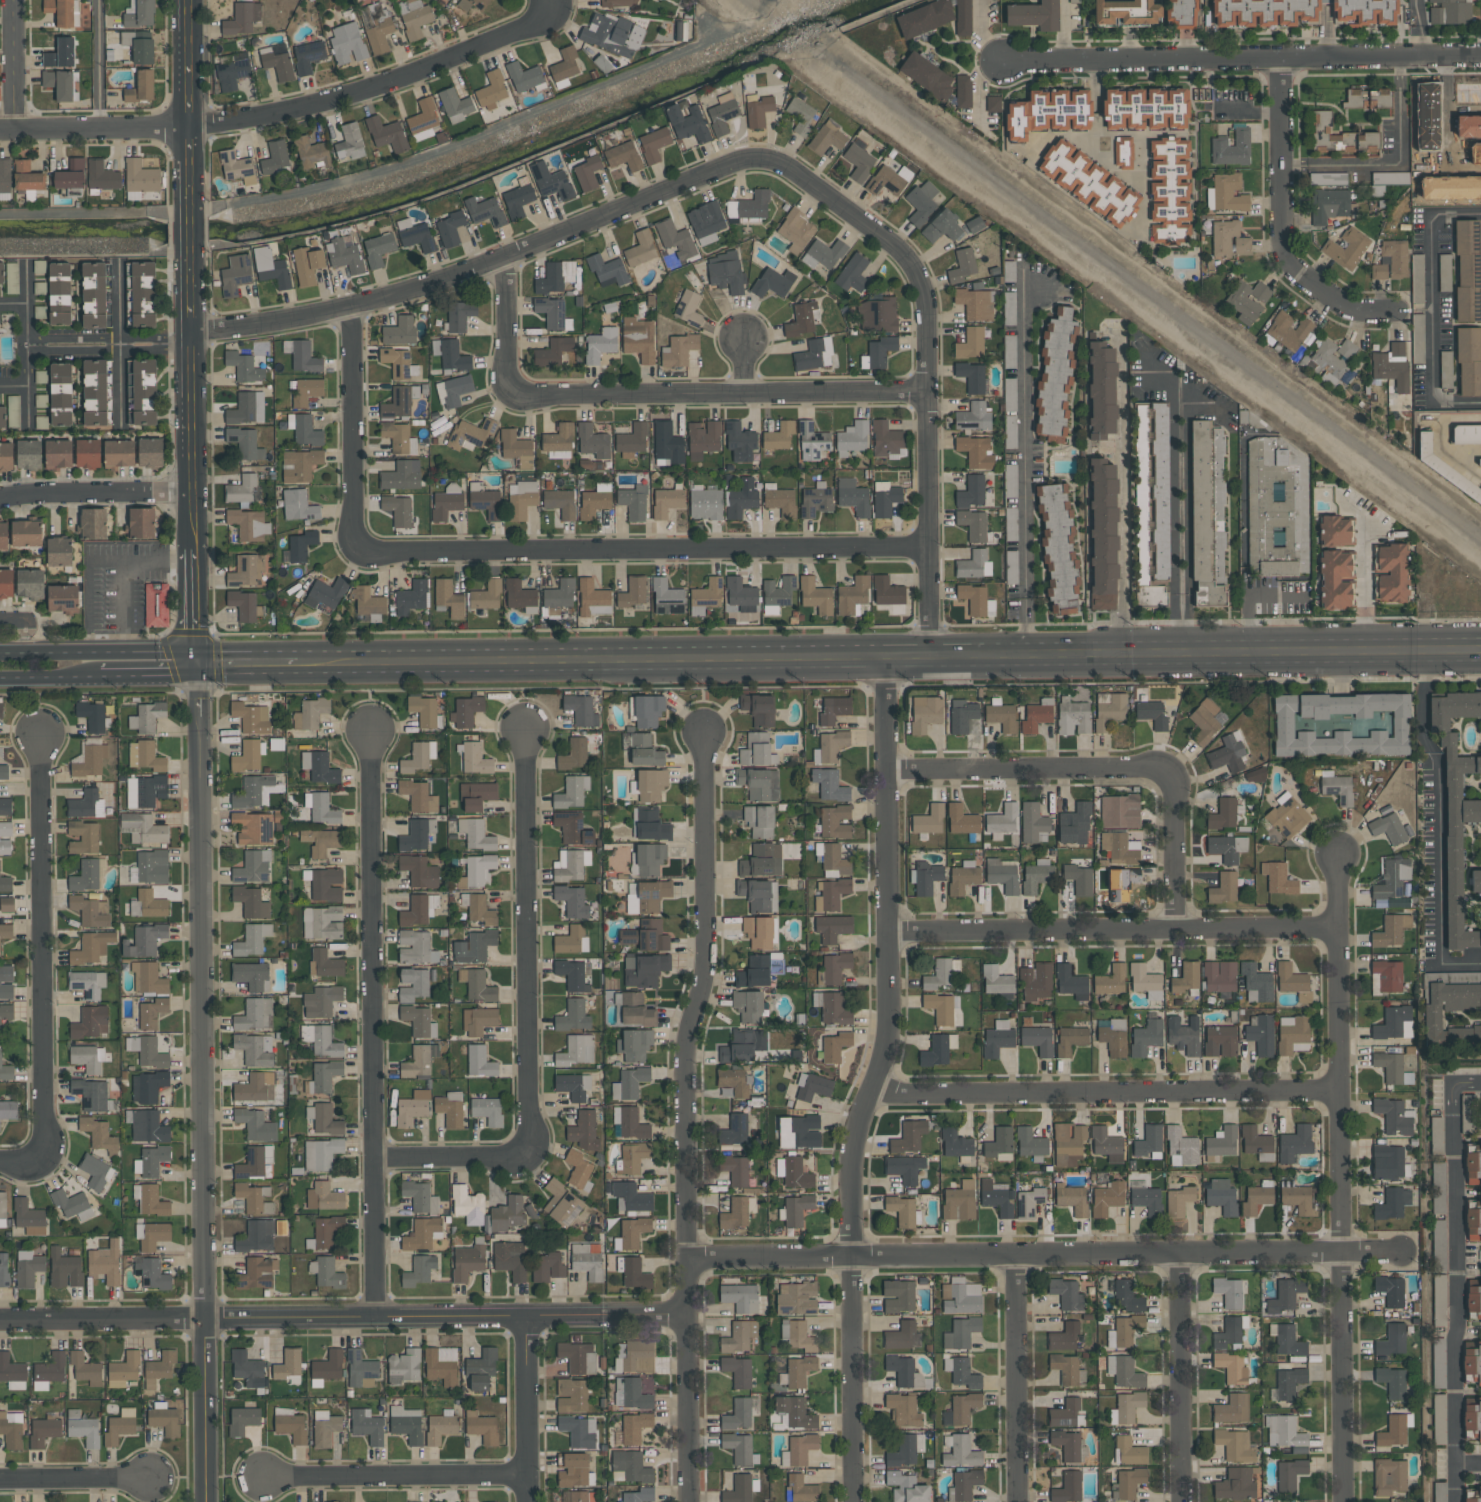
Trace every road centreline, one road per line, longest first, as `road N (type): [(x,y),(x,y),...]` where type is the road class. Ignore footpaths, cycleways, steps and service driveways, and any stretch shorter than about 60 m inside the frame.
road 1 (residential): [(190,333),(350,309),(431,286),(717,170),(755,159),(781,165),(895,248),(919,281),(927,317),(931,659)]
road 2 (tertiary): [(190,333),(206,1501)]
road 3 (primary): [(297,660),(1392,655)]
road 4 (residential): [(887,660),(888,1014),(851,1166),(852,1501)]
road 5 (residential): [(350,309),(356,553),(930,549)]
road 6 (residential): [(689,1501),(683,1061),(703,985),(704,734)]
road 7 (residential): [(1402,1252),(687,1259)]
road 8 (residential): [(370,730),(380,1316)]
road 9 (residential): [(525,730),(529,1153),(375,1157)]
road 10 (residential): [(0,129),(187,126),(305,106),(510,35),(552,6)]
road 11 (residential): [(1334,927),(1343,1501)]
road 12 (residential): [(505,258),(510,394),(927,394)]
road 13 (tertiary): [(204,1321),(687,1315)]
road 14 (residential): [(1480,54),(1006,62)]
road 15 (residential): [(1338,1093),(868,1091)]
road 16 (residential): [(1334,927),(889,931)]
road 17 (residential): [(1480,1083),(1459,1089),(1454,1101),(1455,1501)]
road 18 (residential): [(40,737),(46,1159)]
road 19 (tertiary): [(187,0),(190,333)]
road 20 (residential): [(1168,773),(887,773)]
road 21 (residential): [(264,1479),(524,1477)]
road 22 (residential): [(1177,1254),(1181,1501)]
road 23 (residential): [(1013,1256),(1017,1501)]
road 24 (residential): [(0,1323),(204,1321)]
road 25 (residential): [(1283,59),(1287,259)]
road 26 (residential): [(193,492),(0,500)]
road 27 (residential): [(525,1316),(524,1501)]
road 28 (residential): [(1168,773),(1176,927)]
road 29 (residential): [(0,1480),(148,1478)]
road 30 (residential): [(12,0),(13,129)]
road 31 (residential): [(1287,259),(1351,311),(1397,311)]

